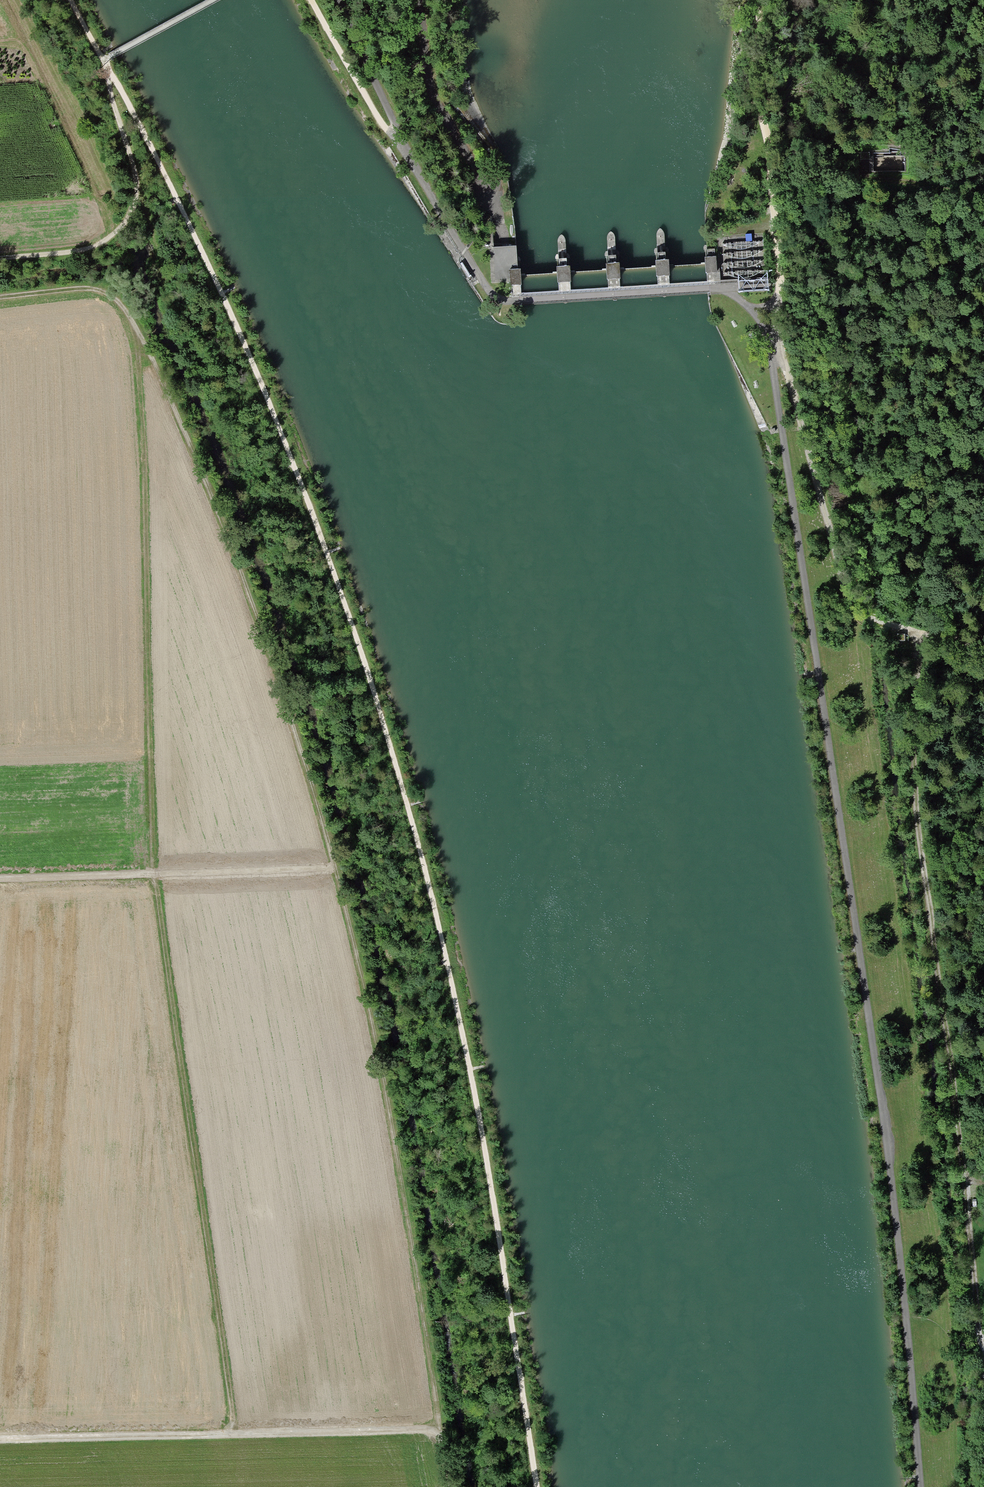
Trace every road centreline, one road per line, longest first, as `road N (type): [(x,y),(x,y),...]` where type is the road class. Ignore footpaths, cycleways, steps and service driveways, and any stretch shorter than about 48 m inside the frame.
road 1 (track): [(0,299),(90,289),(122,311),(156,368),(236,563),(313,795),(371,1024),(439,1426),(0,1440)]
road 2 (track): [(70,0),(233,320),(375,698),(454,996),(536,1486)]
road 3 (track): [(772,345),(887,1138),(920,1486)]
road 4 (track): [(983,1347),(912,787),(921,633)]
road 5 (track): [(228,1435),(150,873)]
road 6 (track): [(133,326),(150,873)]
road 7 (track): [(772,345),(790,377),(844,587),(863,615),(983,643)]
road 8 (track): [(761,0),(754,60),(780,266),(779,291),(763,315)]
road 9 (track): [(419,0),(429,87),(490,184),(503,247)]
road 10 (track): [(400,142),(495,297),(509,301)]
road 11 (track): [(333,869),(150,873)]
road 12 (track): [(340,0),(400,142)]
road 13 (track): [(150,873),(0,878)]
road 14 (track): [(983,200),(855,180)]
road 15 (track): [(0,259),(79,251),(118,230)]

